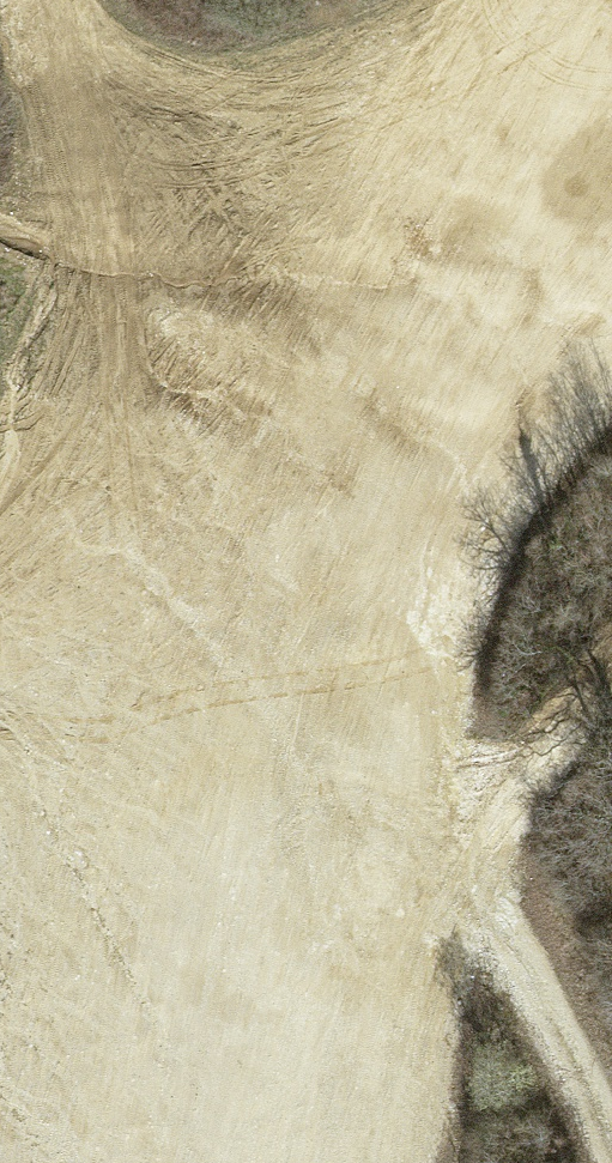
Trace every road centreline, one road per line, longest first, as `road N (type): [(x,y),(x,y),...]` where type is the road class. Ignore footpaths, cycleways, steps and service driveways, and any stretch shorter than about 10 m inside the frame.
road 1 (track): [(611,68),(473,242),(178,1162)]
road 2 (track): [(400,468),(460,873),(611,1141)]
road 3 (track): [(58,0),(400,468)]
road 4 (track): [(0,649),(133,612),(400,468)]
road 5 (track): [(133,612),(0,878)]

